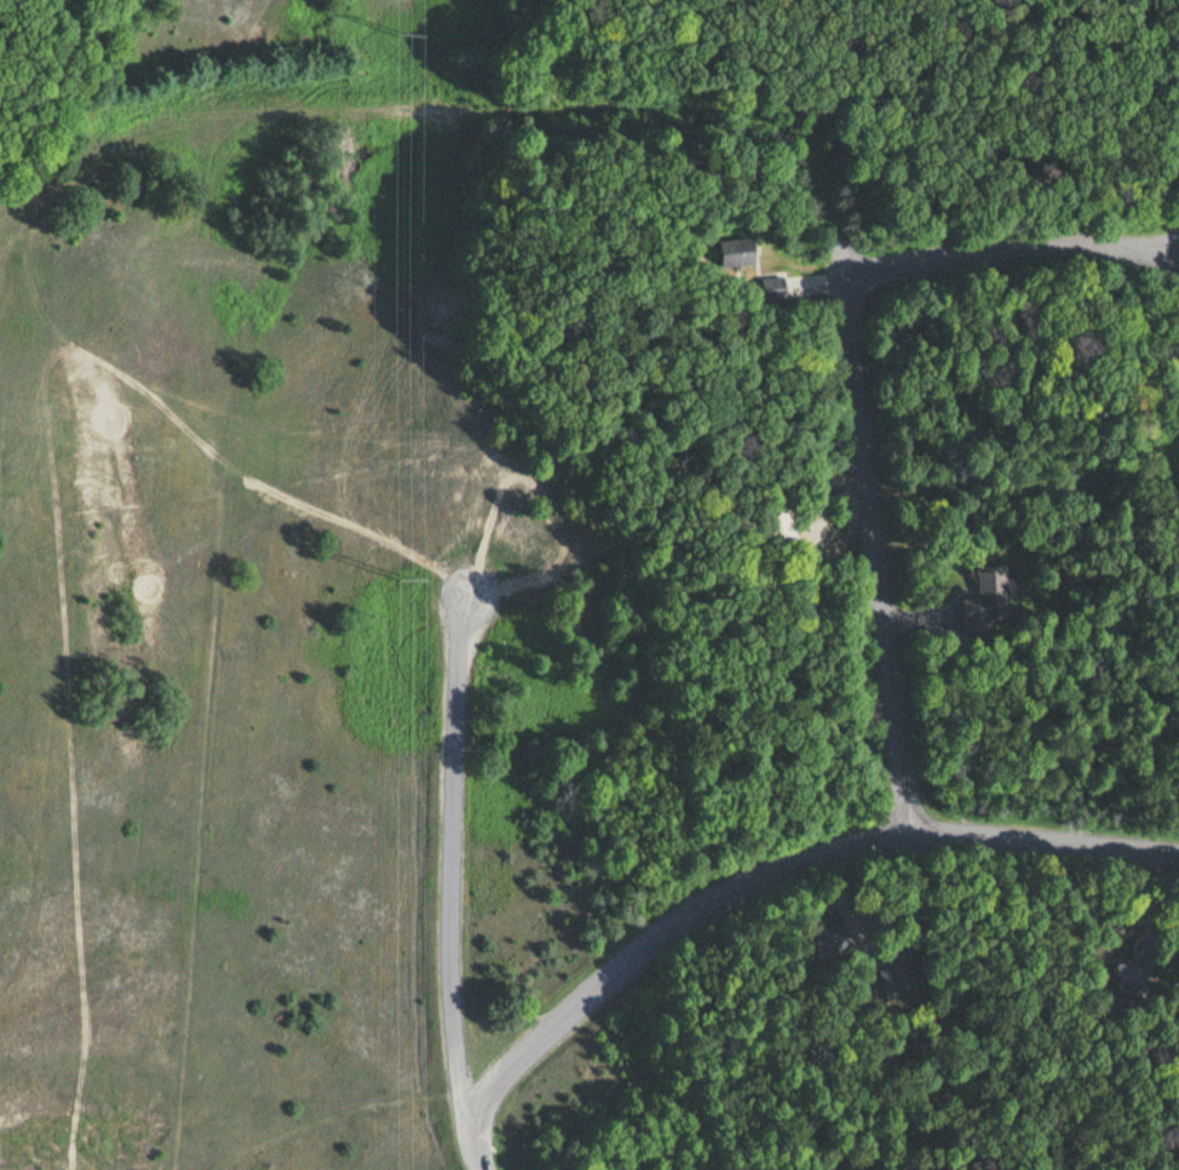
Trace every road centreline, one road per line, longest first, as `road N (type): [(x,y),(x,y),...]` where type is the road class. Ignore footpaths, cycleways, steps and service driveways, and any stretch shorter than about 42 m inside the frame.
road 1 (residential): [(1178,854),(911,832),(799,861),(701,909),(467,1090)]
road 2 (residential): [(476,594),(460,640),(458,1042),(487,1169)]
road 3 (residential): [(911,832),(869,526),(851,265)]
road 4 (track): [(851,265),(811,160),(763,131),(680,108),(414,114)]
road 5 (track): [(414,114),(294,113),(199,125),(150,139),(19,214)]
road 6 (residential): [(1178,249),(1028,244),(851,265)]

